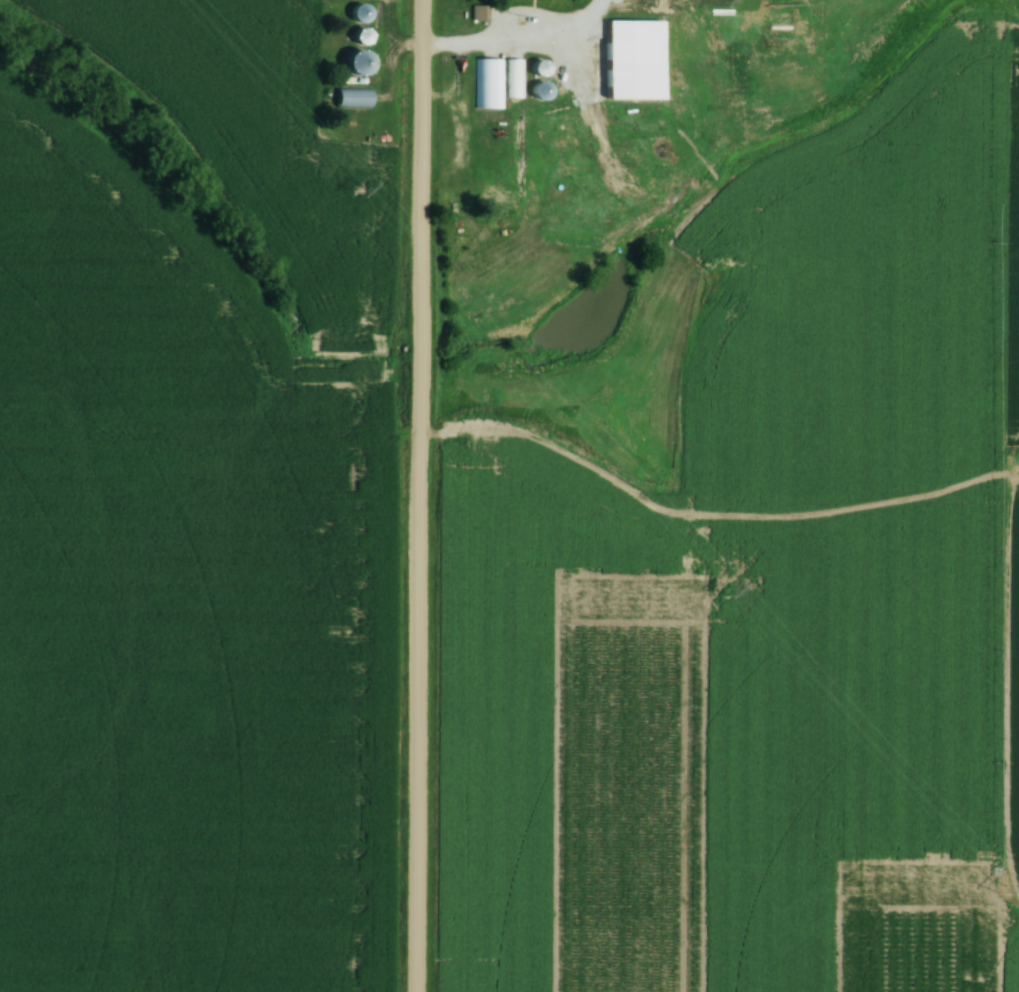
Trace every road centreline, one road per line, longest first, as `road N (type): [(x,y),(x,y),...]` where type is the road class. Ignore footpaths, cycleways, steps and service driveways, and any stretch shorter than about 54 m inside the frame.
road 1 (residential): [(414,991),(421,0)]

